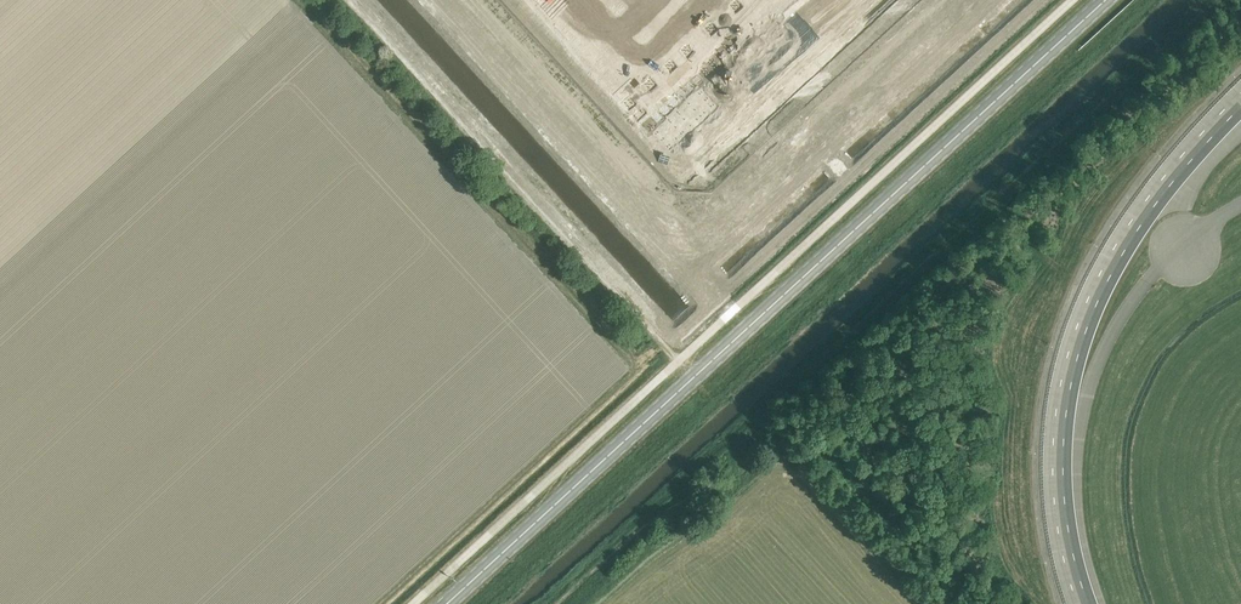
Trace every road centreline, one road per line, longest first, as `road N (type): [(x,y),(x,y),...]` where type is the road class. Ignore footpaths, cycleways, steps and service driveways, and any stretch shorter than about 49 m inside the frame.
road 1 (secondary): [(446,603),(1106,0)]
road 2 (unknown): [(698,271),(990,0)]
road 3 (unknown): [(698,271),(468,0)]

